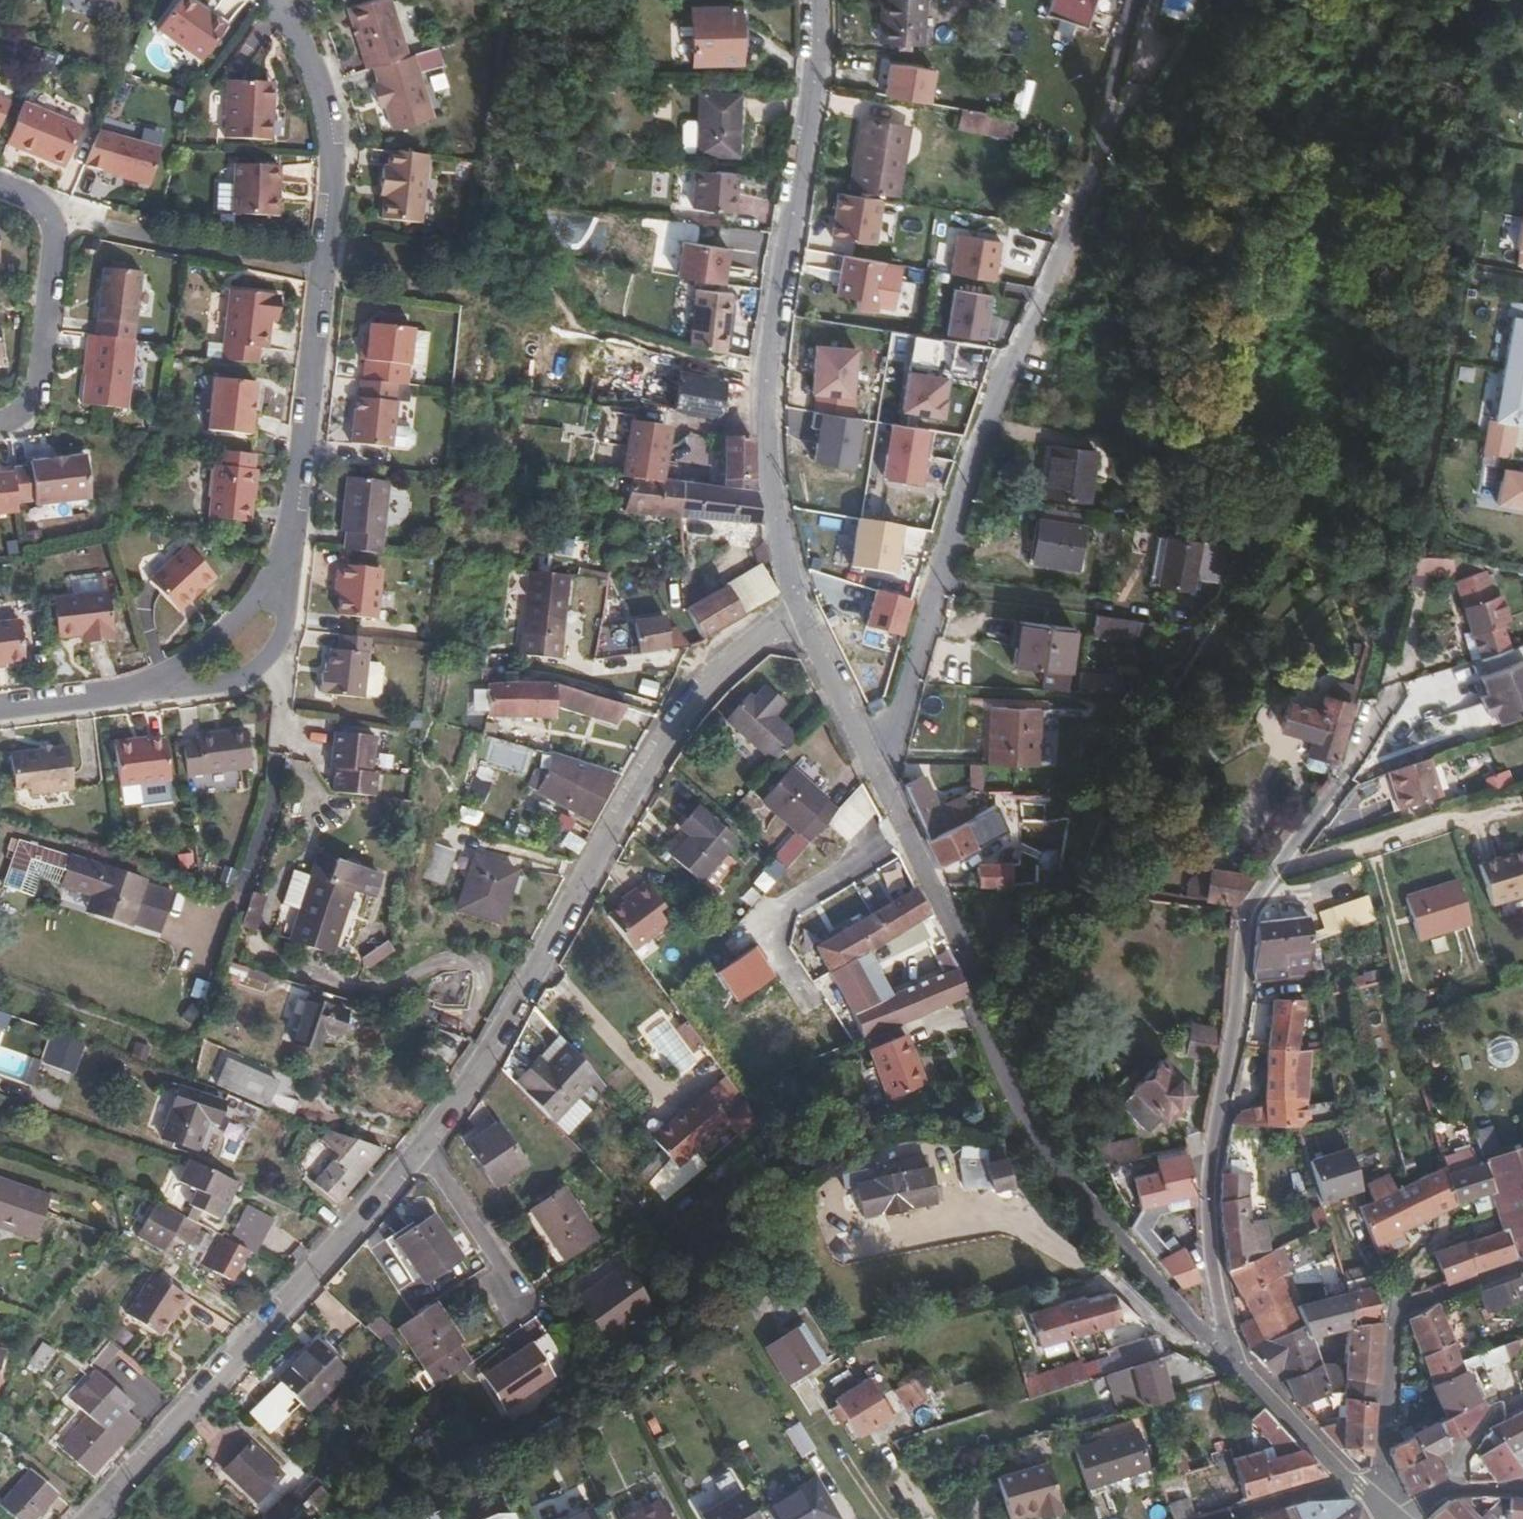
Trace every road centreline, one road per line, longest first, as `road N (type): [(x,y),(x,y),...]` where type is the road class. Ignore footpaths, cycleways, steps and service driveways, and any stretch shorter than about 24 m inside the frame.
road 1 (residential): [(0,707),(157,685),(240,618),(290,546),(345,144),(289,0)]
road 2 (unclassified): [(879,776),(962,489),(1027,325),(1102,161),(1205,0)]
road 3 (residential): [(1229,1363),(1192,1330),(1056,1153),(1009,1069),(879,776)]
road 4 (residential): [(420,1149),(545,955),(677,716),(800,601)]
road 5 (residential): [(1229,1363),(1212,1265),(1210,1150),(1236,1021),(1245,914),(1343,784)]
road 6 (residential): [(800,601),(775,502),(768,369),(814,80),(815,0)]
road 7 (residential): [(89,1518),(420,1149)]
road 8 (residential): [(1384,1499),(1394,1308),(1522,1262)]
road 9 (residential): [(55,205),(45,366),(0,424)]
road 10 (residential): [(879,776),(800,601)]
road 11 (residential): [(1229,1363),(1357,1480)]
road 12 (residential): [(420,1149),(514,1294)]
road 13 (residential): [(1229,1518),(1357,1480)]

